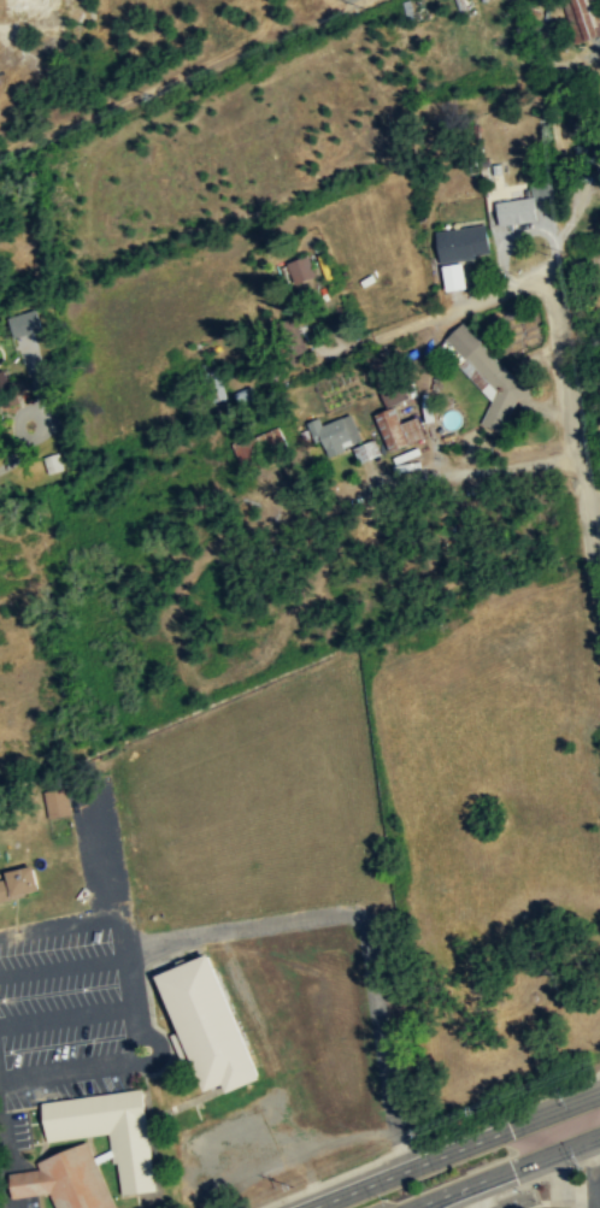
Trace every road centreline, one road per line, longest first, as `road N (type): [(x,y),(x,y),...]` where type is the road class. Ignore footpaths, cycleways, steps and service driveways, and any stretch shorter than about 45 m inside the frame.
road 1 (residential): [(599,603),(549,269)]
road 2 (track): [(0,151),(247,41),(263,22),(263,0)]
road 3 (secondary): [(599,1094),(305,1207)]
road 4 (secondary): [(410,1207),(599,1135)]

